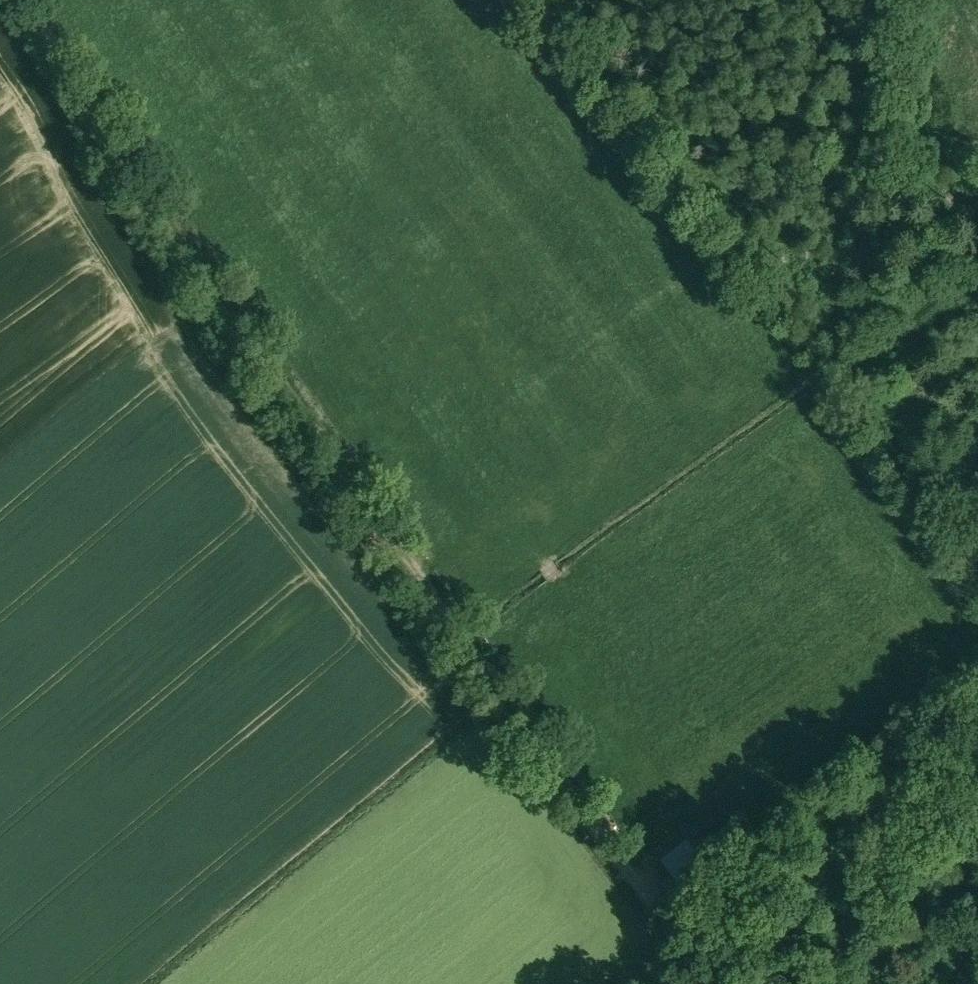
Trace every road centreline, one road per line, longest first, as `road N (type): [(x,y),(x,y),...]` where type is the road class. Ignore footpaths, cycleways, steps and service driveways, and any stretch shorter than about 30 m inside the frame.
road 1 (track): [(706,983),(307,422),(20,0)]

